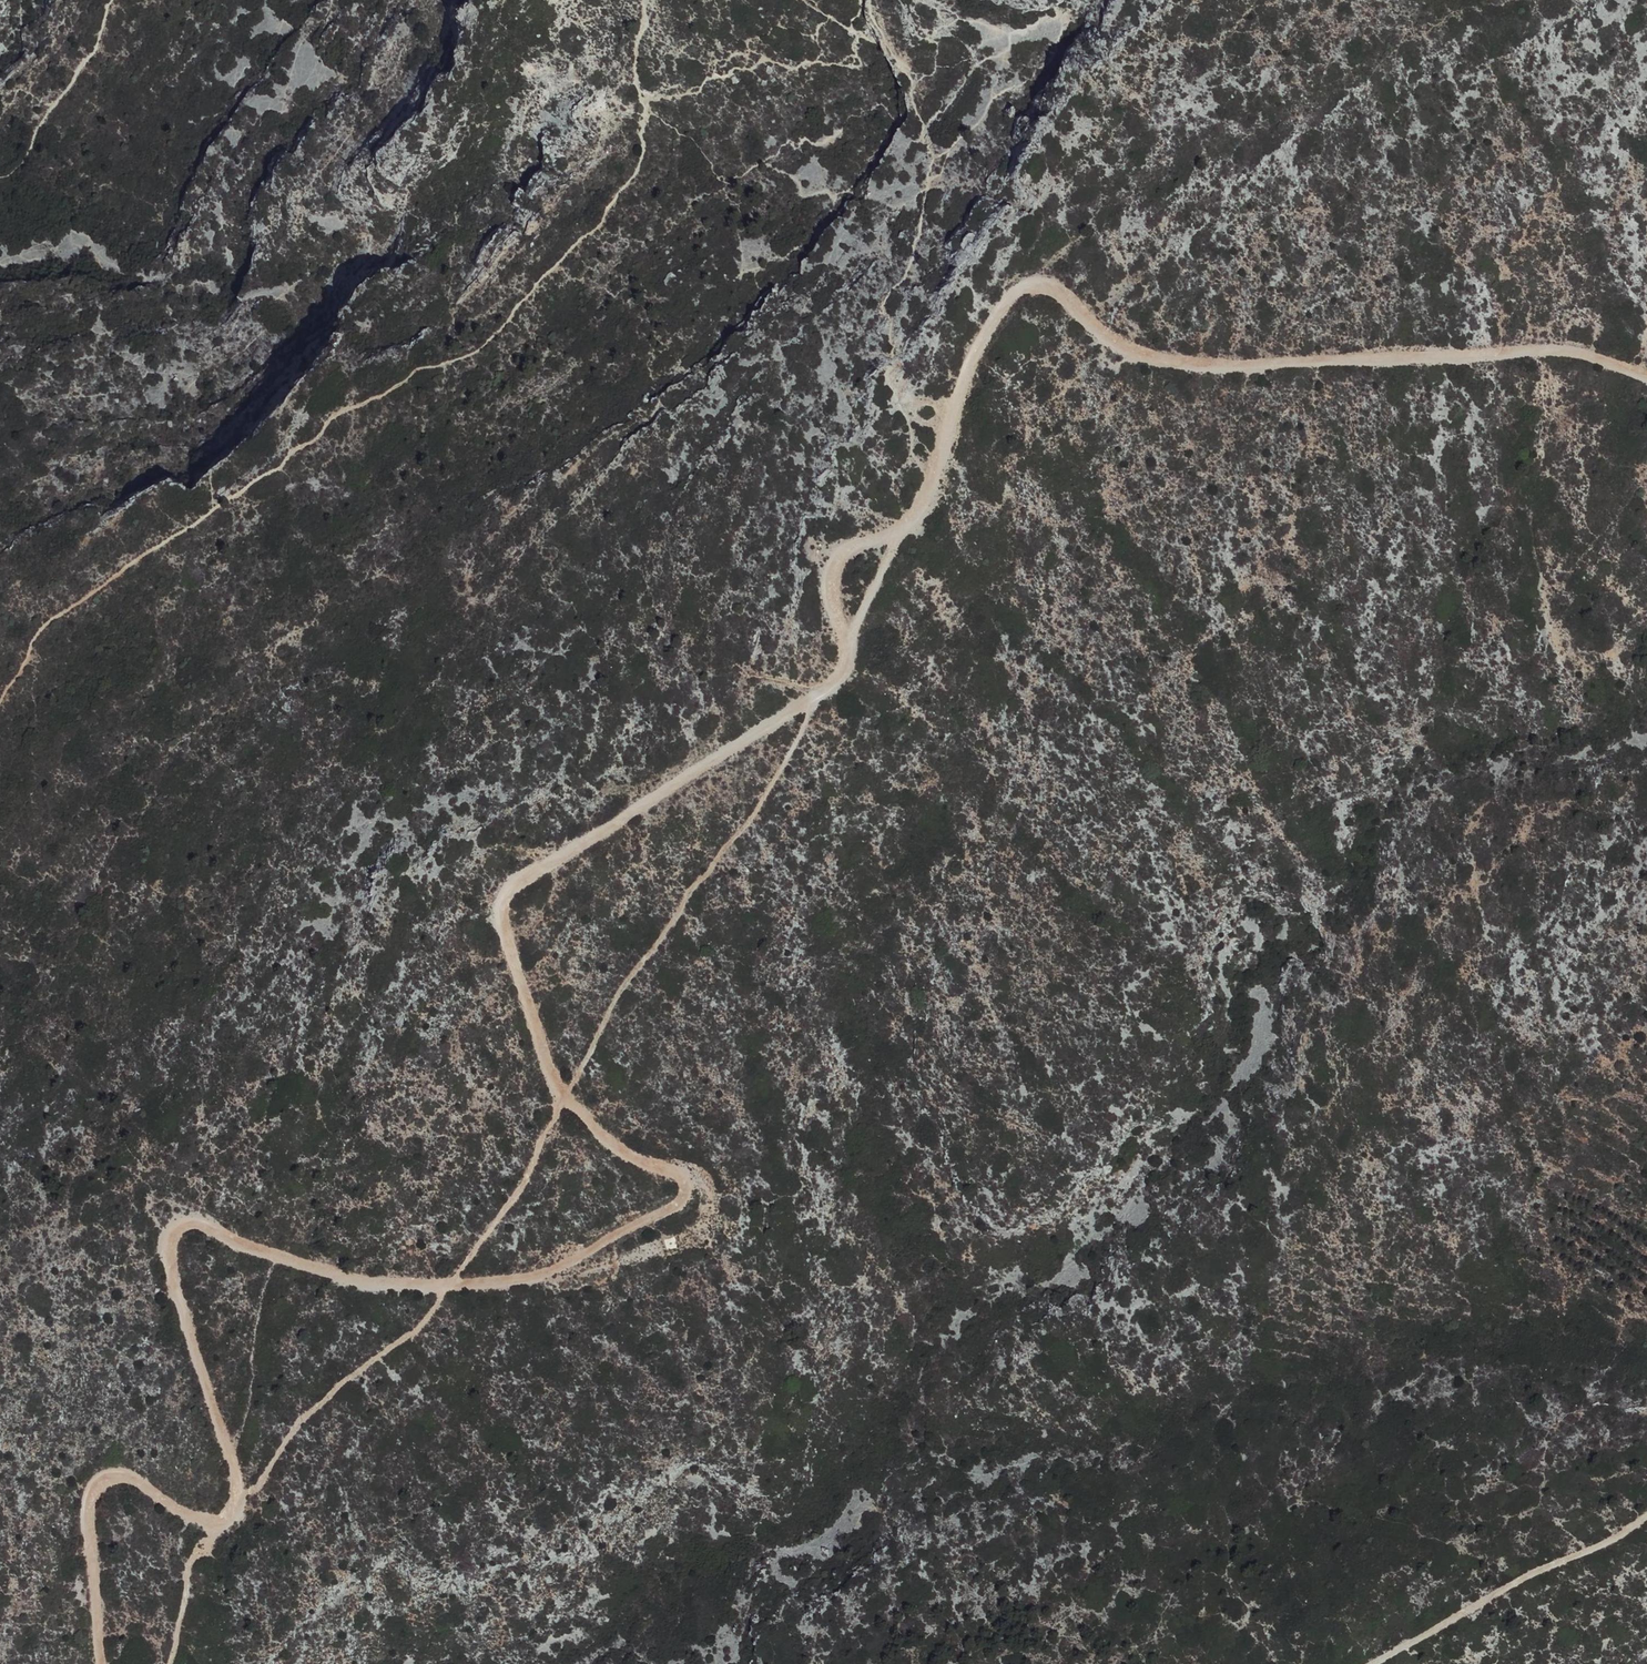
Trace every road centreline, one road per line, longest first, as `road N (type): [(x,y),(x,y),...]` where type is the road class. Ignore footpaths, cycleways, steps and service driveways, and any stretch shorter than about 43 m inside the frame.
road 1 (track): [(107,1663),(94,1496),(123,1486),(221,1538),(238,1530),(236,1470),(176,1253),(180,1238),(202,1235),(280,1267),(375,1285),(491,1286),(554,1272),(680,1205),(689,1186),(679,1172),(621,1149),(565,1096),(503,925),(508,893),(816,698),(845,669),(831,580),(846,553),(897,535),(926,504),(982,339),(1014,294),(1058,293),(1115,342),(1202,370),(1428,365),(1536,352),(1590,358),(1646,378)]
road 2 (track): [(1646,1516),(1617,1540),(1514,1581),(1374,1663)]

